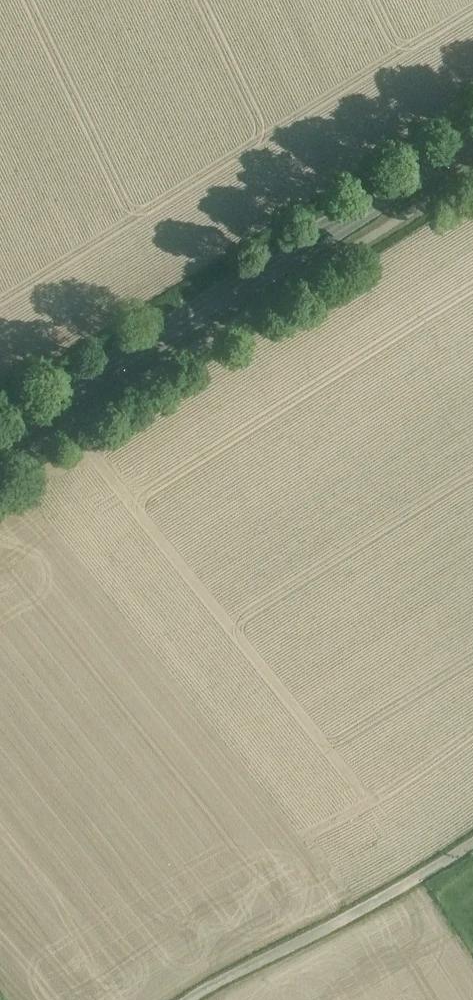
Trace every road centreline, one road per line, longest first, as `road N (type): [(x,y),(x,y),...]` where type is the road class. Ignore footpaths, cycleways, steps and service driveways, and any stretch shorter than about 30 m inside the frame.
road 1 (primary): [(472,140),(0,436)]
road 2 (residential): [(472,845),(369,908),(183,999)]

